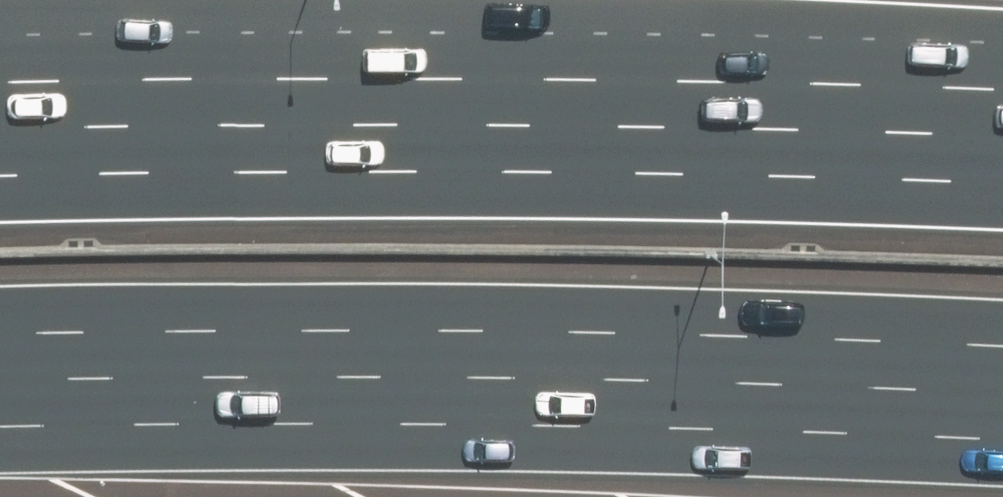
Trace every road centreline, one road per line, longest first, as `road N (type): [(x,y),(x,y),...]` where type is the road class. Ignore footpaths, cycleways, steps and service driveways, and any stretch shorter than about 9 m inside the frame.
road 1 (motorway): [(1002,349),(450,332),(0,336)]
road 2 (motorway): [(212,105),(753,102),(1002,110)]
road 3 (tertiary): [(592,496),(601,0)]
road 4 (motorway): [(0,138),(212,105)]
road 5 (motorway): [(0,92),(212,105)]

